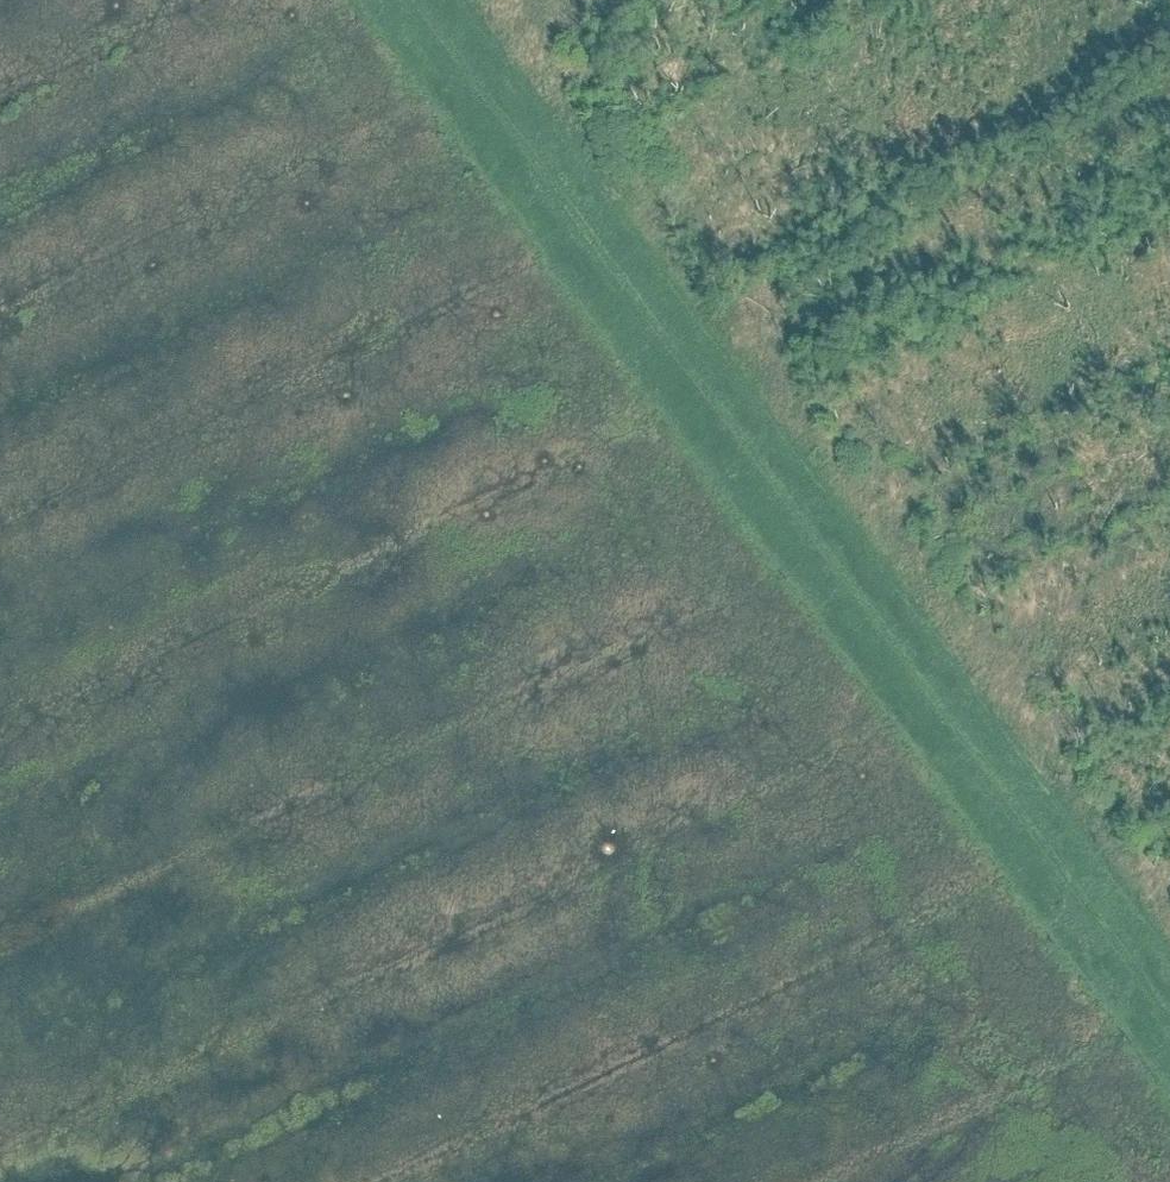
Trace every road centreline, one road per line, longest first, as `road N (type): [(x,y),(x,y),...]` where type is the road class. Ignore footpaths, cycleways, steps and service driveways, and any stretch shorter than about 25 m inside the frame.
road 1 (track): [(1169,1020),(414,0)]

